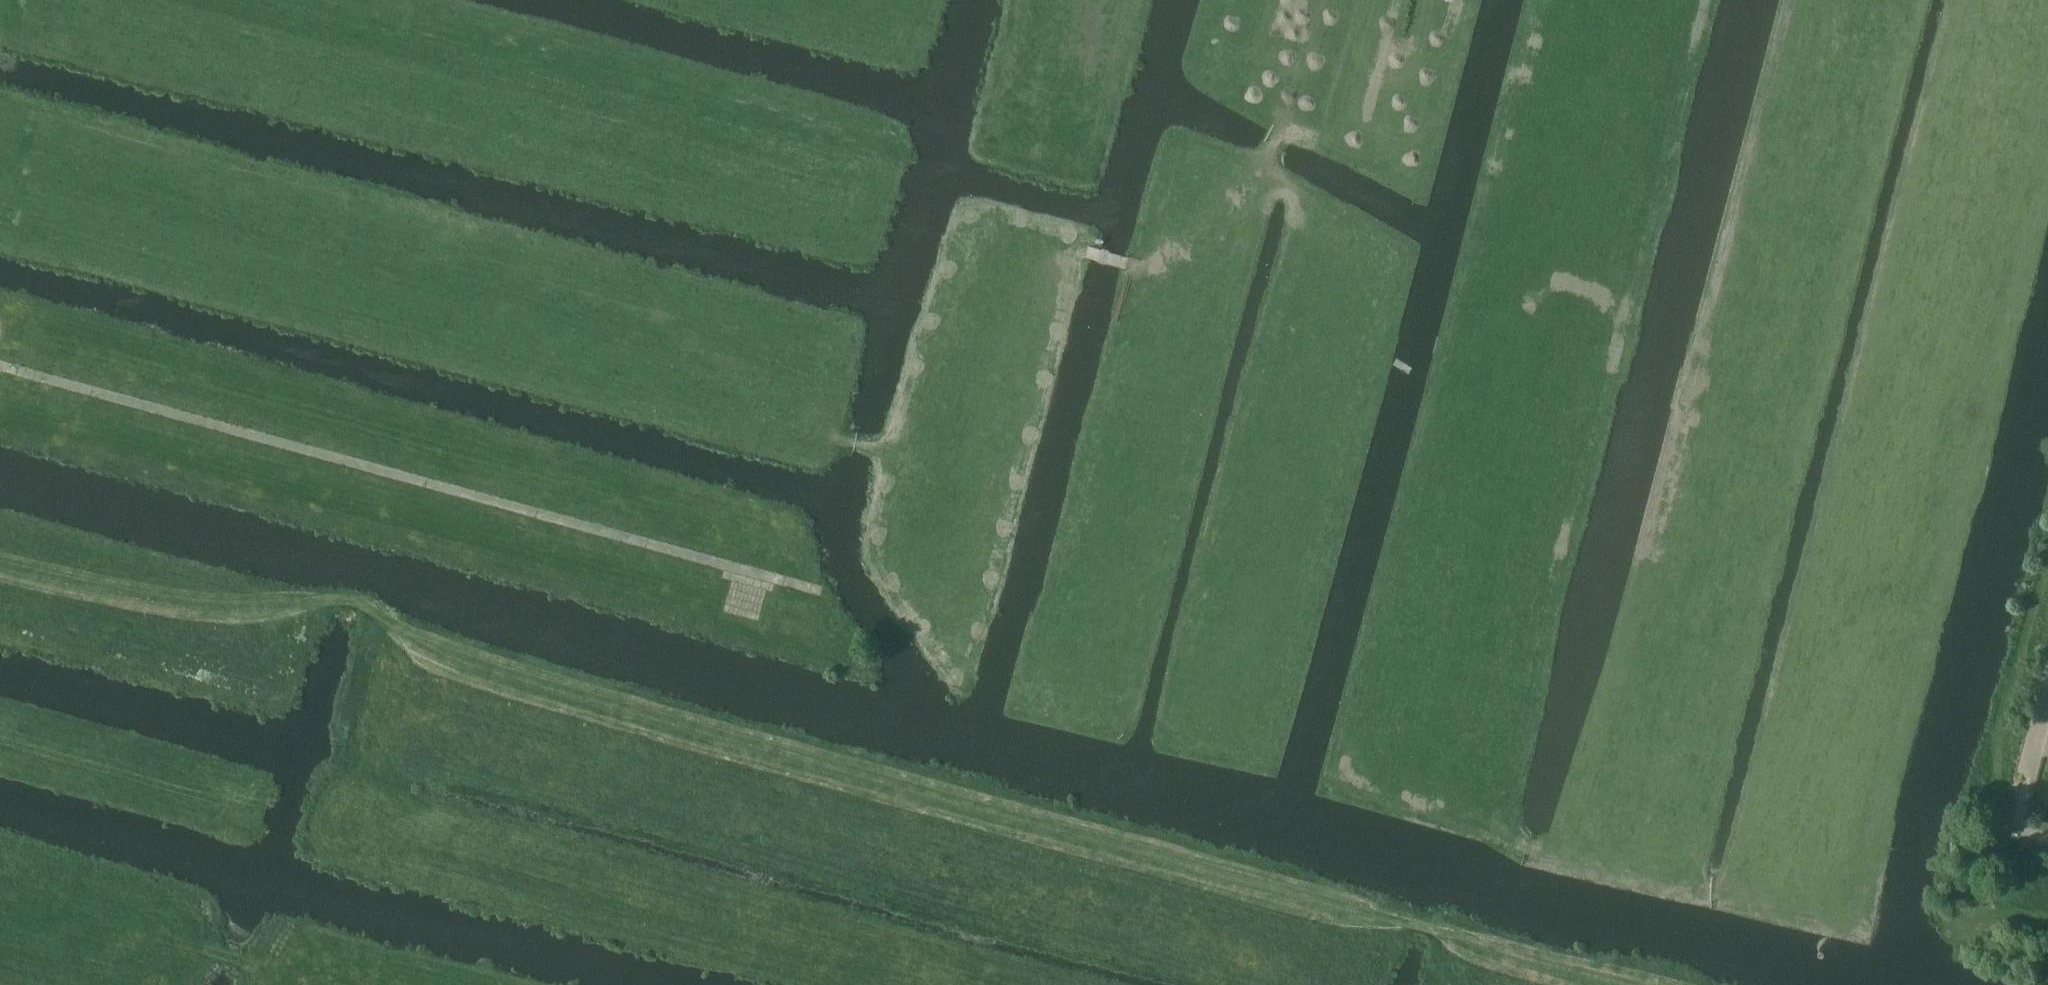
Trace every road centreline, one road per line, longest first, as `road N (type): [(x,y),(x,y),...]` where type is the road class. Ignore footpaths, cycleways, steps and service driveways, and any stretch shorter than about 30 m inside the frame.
road 1 (track): [(1611,984),(721,740),(430,652),(337,599),(157,599),(0,556)]

